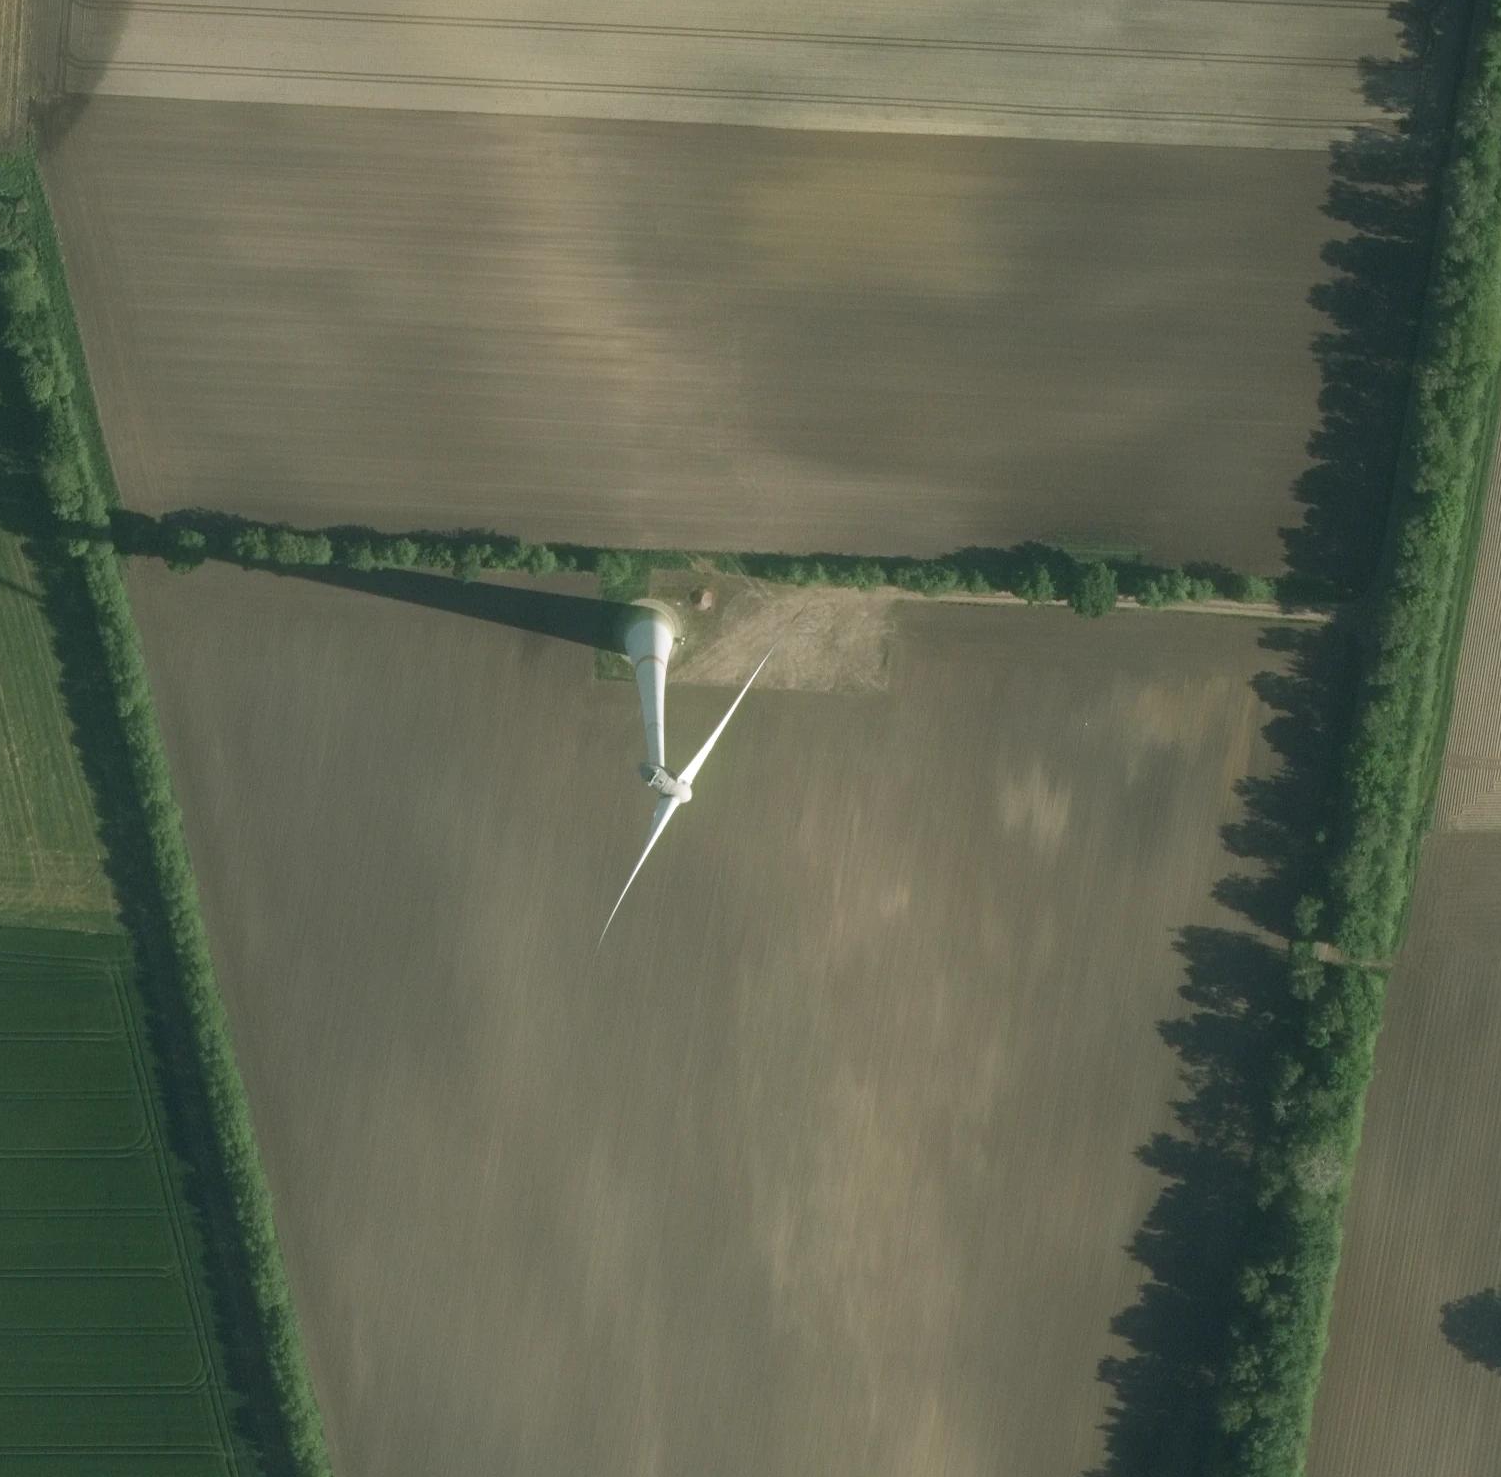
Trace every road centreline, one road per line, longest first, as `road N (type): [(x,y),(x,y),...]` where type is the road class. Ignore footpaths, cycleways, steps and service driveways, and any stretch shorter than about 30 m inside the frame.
road 1 (unclassified): [(1226,1476),(1481,0)]
road 2 (track): [(665,586),(1377,615)]

